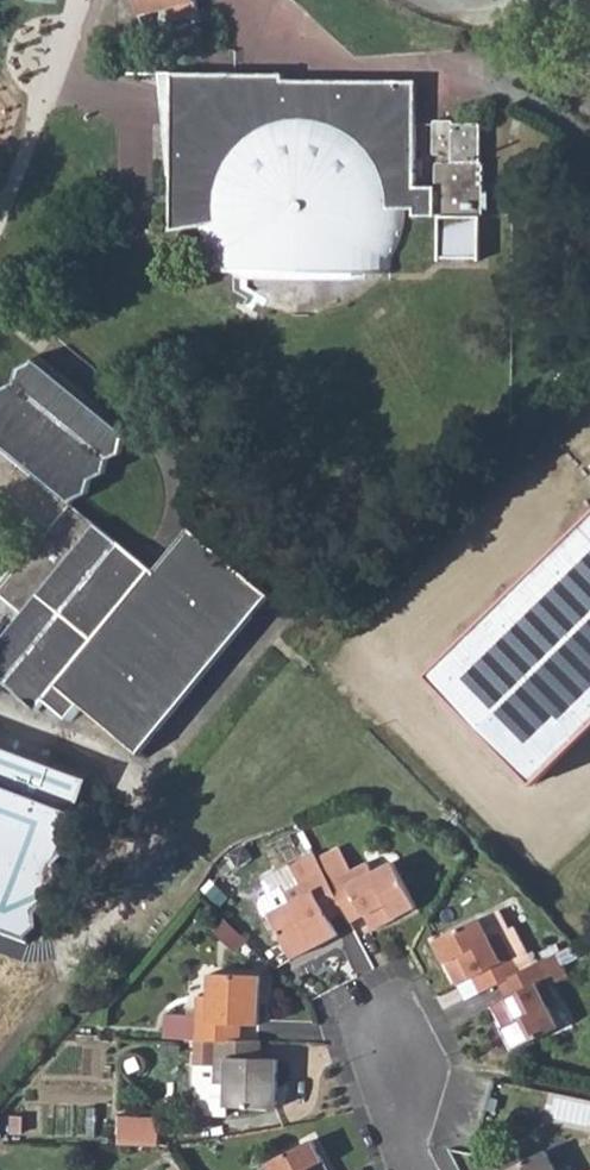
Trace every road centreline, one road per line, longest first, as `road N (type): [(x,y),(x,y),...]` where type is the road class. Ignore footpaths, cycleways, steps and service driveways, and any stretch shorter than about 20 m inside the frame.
road 1 (residential): [(420,1169),(405,1139),(383,1022)]

